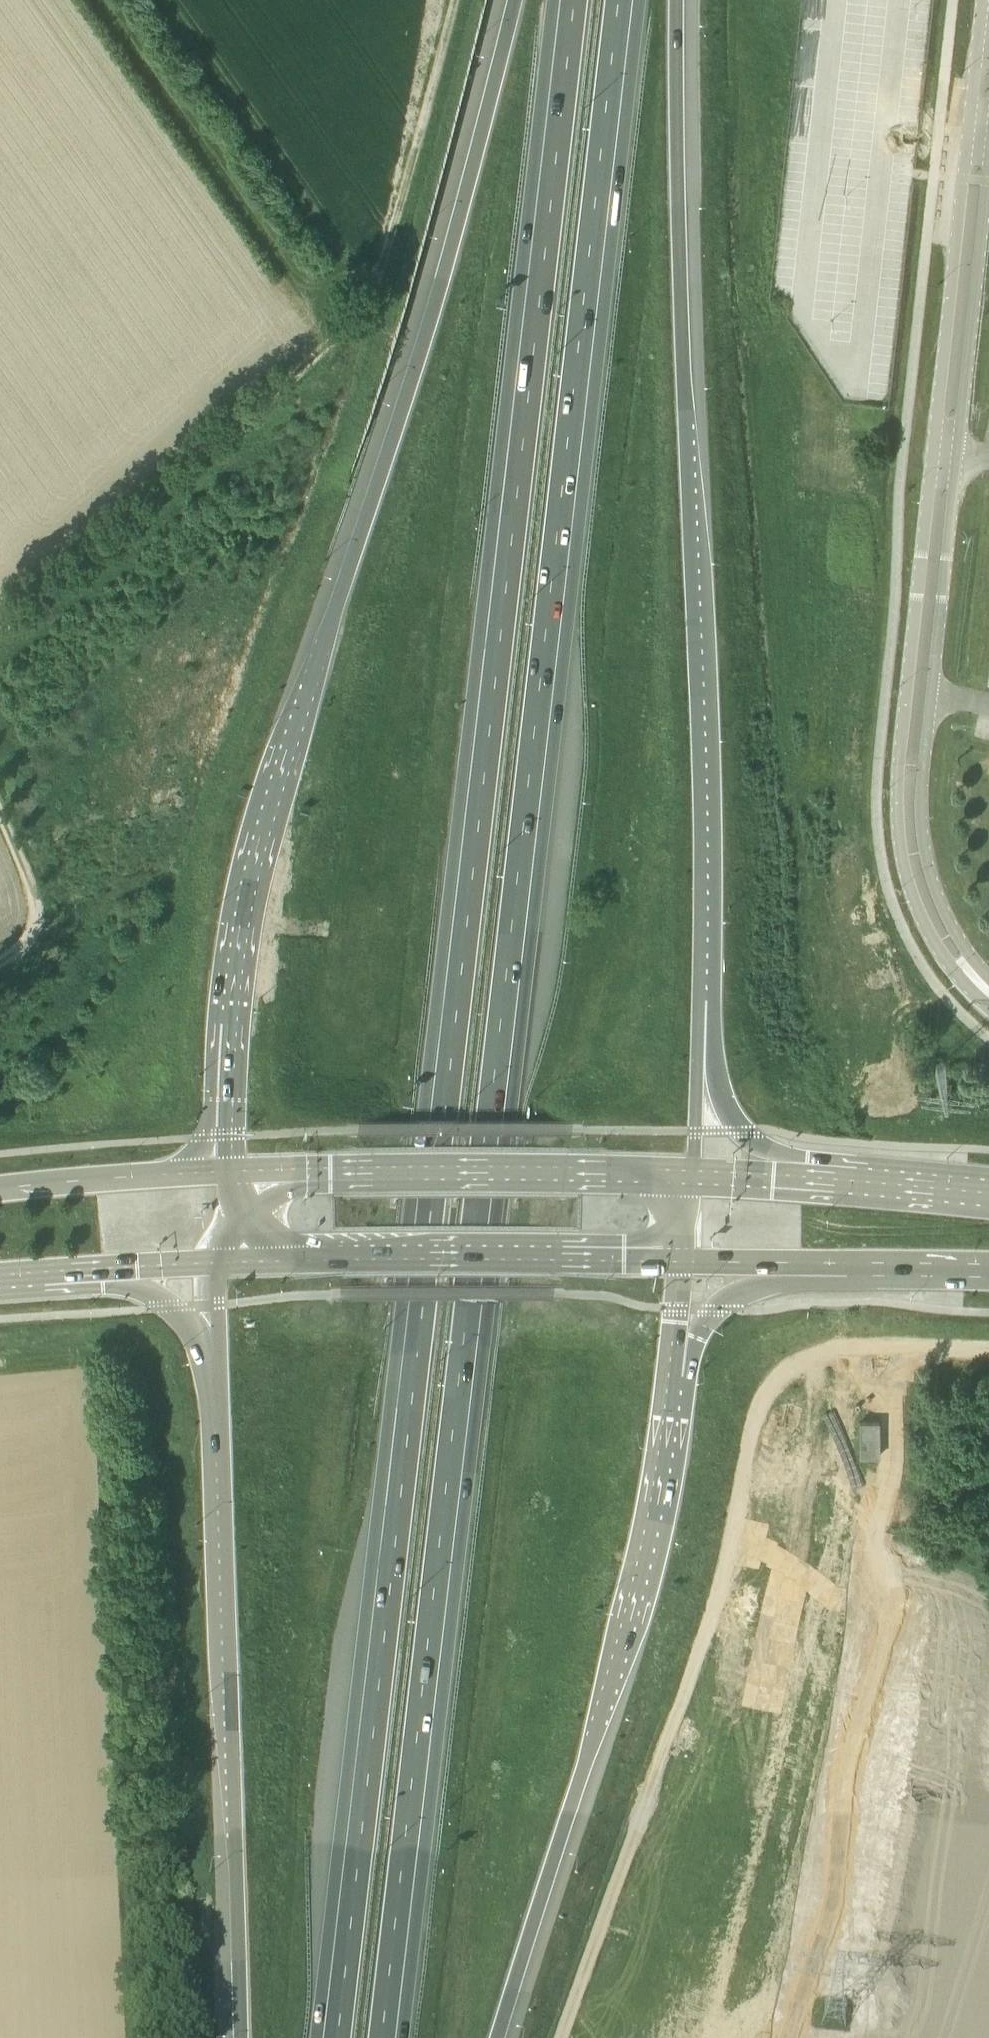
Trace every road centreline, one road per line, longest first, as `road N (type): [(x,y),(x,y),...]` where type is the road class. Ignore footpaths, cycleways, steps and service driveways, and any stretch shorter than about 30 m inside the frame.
road 1 (motorway): [(389,2037),(627,0)]
road 2 (motorway): [(568,0),(331,2037)]
road 3 (motorway): [(513,0),(372,509),(257,853),(232,1003),(223,1172)]
road 4 (motorway): [(704,1058),(708,795),(677,0)]
road 5 (tertiary): [(983,0),(897,806),(902,856),(923,920),(956,973),(988,1005)]
road 6 (track): [(988,1353),(831,1351),(806,1357),(766,1395),(721,1590),(567,2037)]
road 7 (tertiary): [(988,976),(939,899),(921,796),(988,159)]
road 8 (track): [(454,0),(370,300),(164,492),(0,629)]
road 9 (motorway): [(213,1345),(239,2037)]
road 10 (motorway): [(498,2037),(643,1574),(675,1376)]
road 11 (primary): [(693,1171),(223,1172)]
road 12 (primary): [(221,1263),(680,1262)]
road 13 (tertiary): [(223,1172),(0,1188)]
road 14 (motorway): [(675,1376),(729,1297),(815,1268)]
road 15 (motorway): [(49,1272),(164,1301),(213,1345)]
road 16 (motorway): [(824,1178),(766,1154),(739,1130),(704,1058)]
road 17 (primary): [(815,1268),(988,1273)]
road 18 (tertiary): [(49,1272),(221,1263)]
road 19 (track): [(0,818),(37,917),(32,939),(0,965)]
road 20 (primary): [(988,1194),(824,1178)]
road 21 (primary): [(680,1262),(815,1268)]
road 22 (primary): [(824,1178),(693,1171)]

